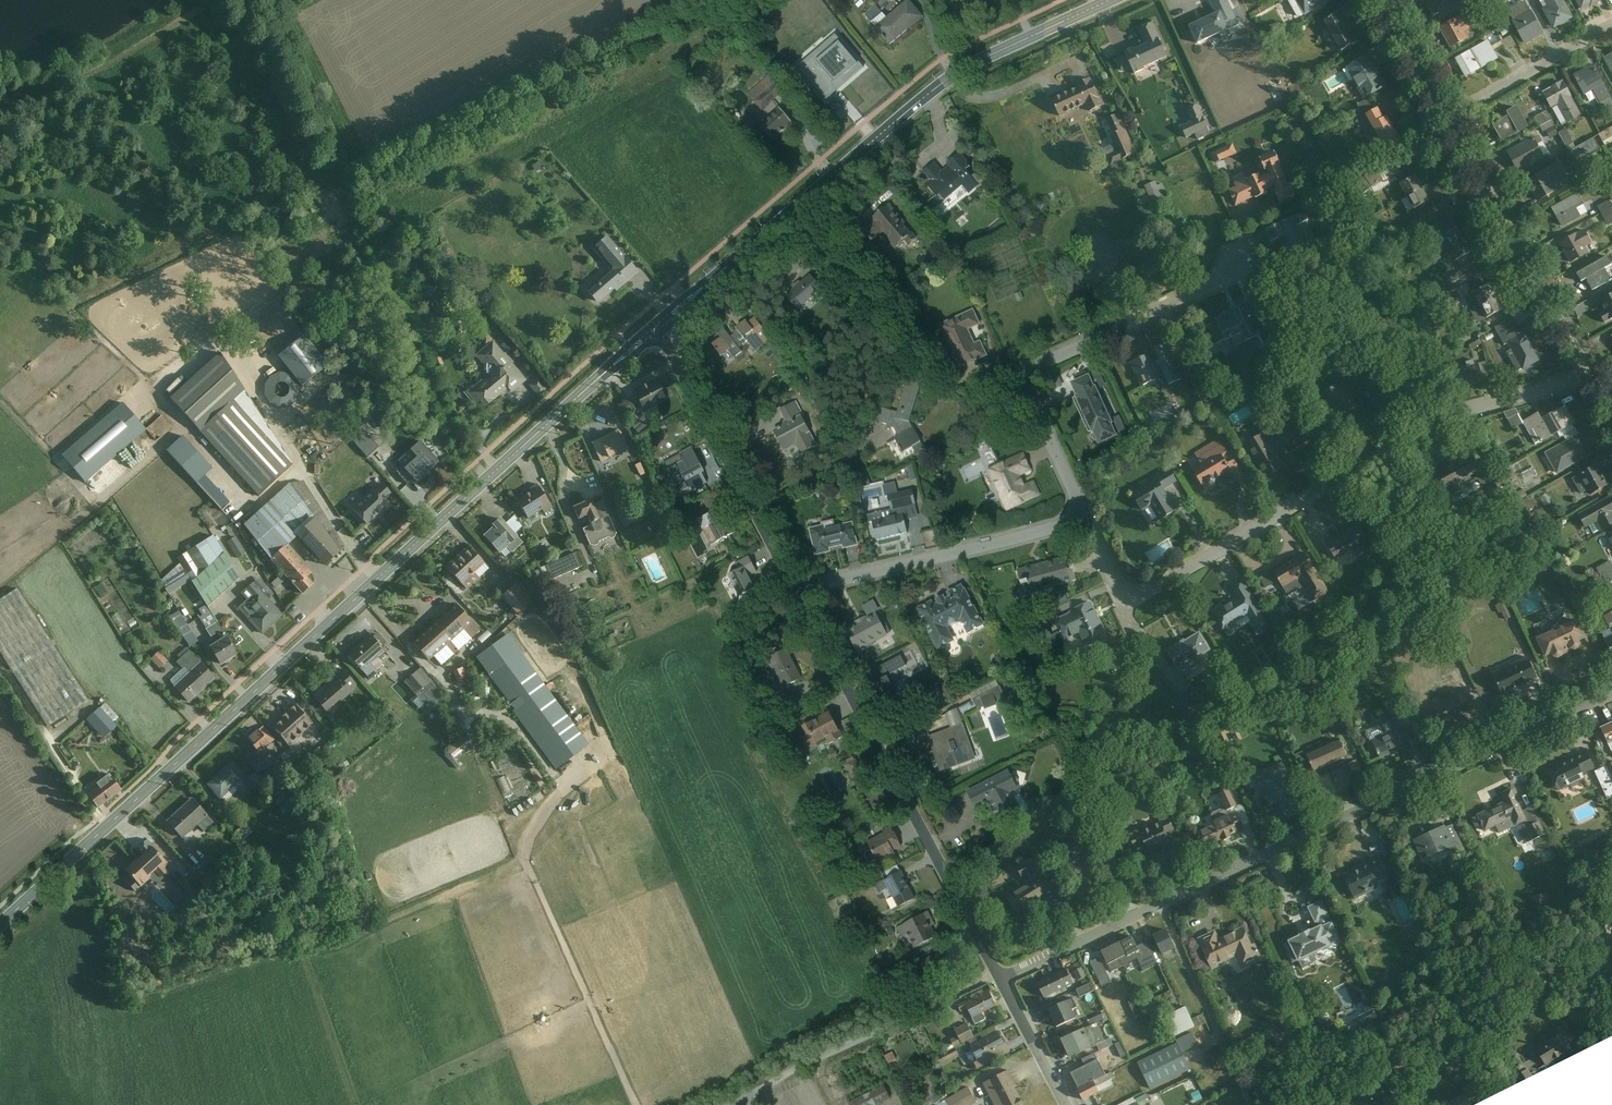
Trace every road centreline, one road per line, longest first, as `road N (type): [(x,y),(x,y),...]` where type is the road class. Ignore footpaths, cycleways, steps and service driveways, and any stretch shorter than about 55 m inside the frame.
road 1 (secondary): [(655,330),(0,924)]
road 2 (residential): [(1002,978),(1611,694)]
road 3 (residential): [(1592,376),(1462,411),(1393,444),(1138,598),(1126,596),(1084,516)]
road 4 (secondary): [(1111,0),(941,83),(655,330)]
road 5 (residential): [(1002,978),(798,590)]
road 6 (residential): [(1084,516),(1025,377),(1237,269)]
road 7 (residential): [(798,590),(655,330)]
road 8 (residential): [(1447,118),(1592,376)]
road 9 (residential): [(1084,516),(798,590)]
road 10 (residential): [(1447,118),(1611,27)]
road 11 (residential): [(1069,1104),(1002,978)]
road 12 (residential): [(1381,0),(1447,118)]

